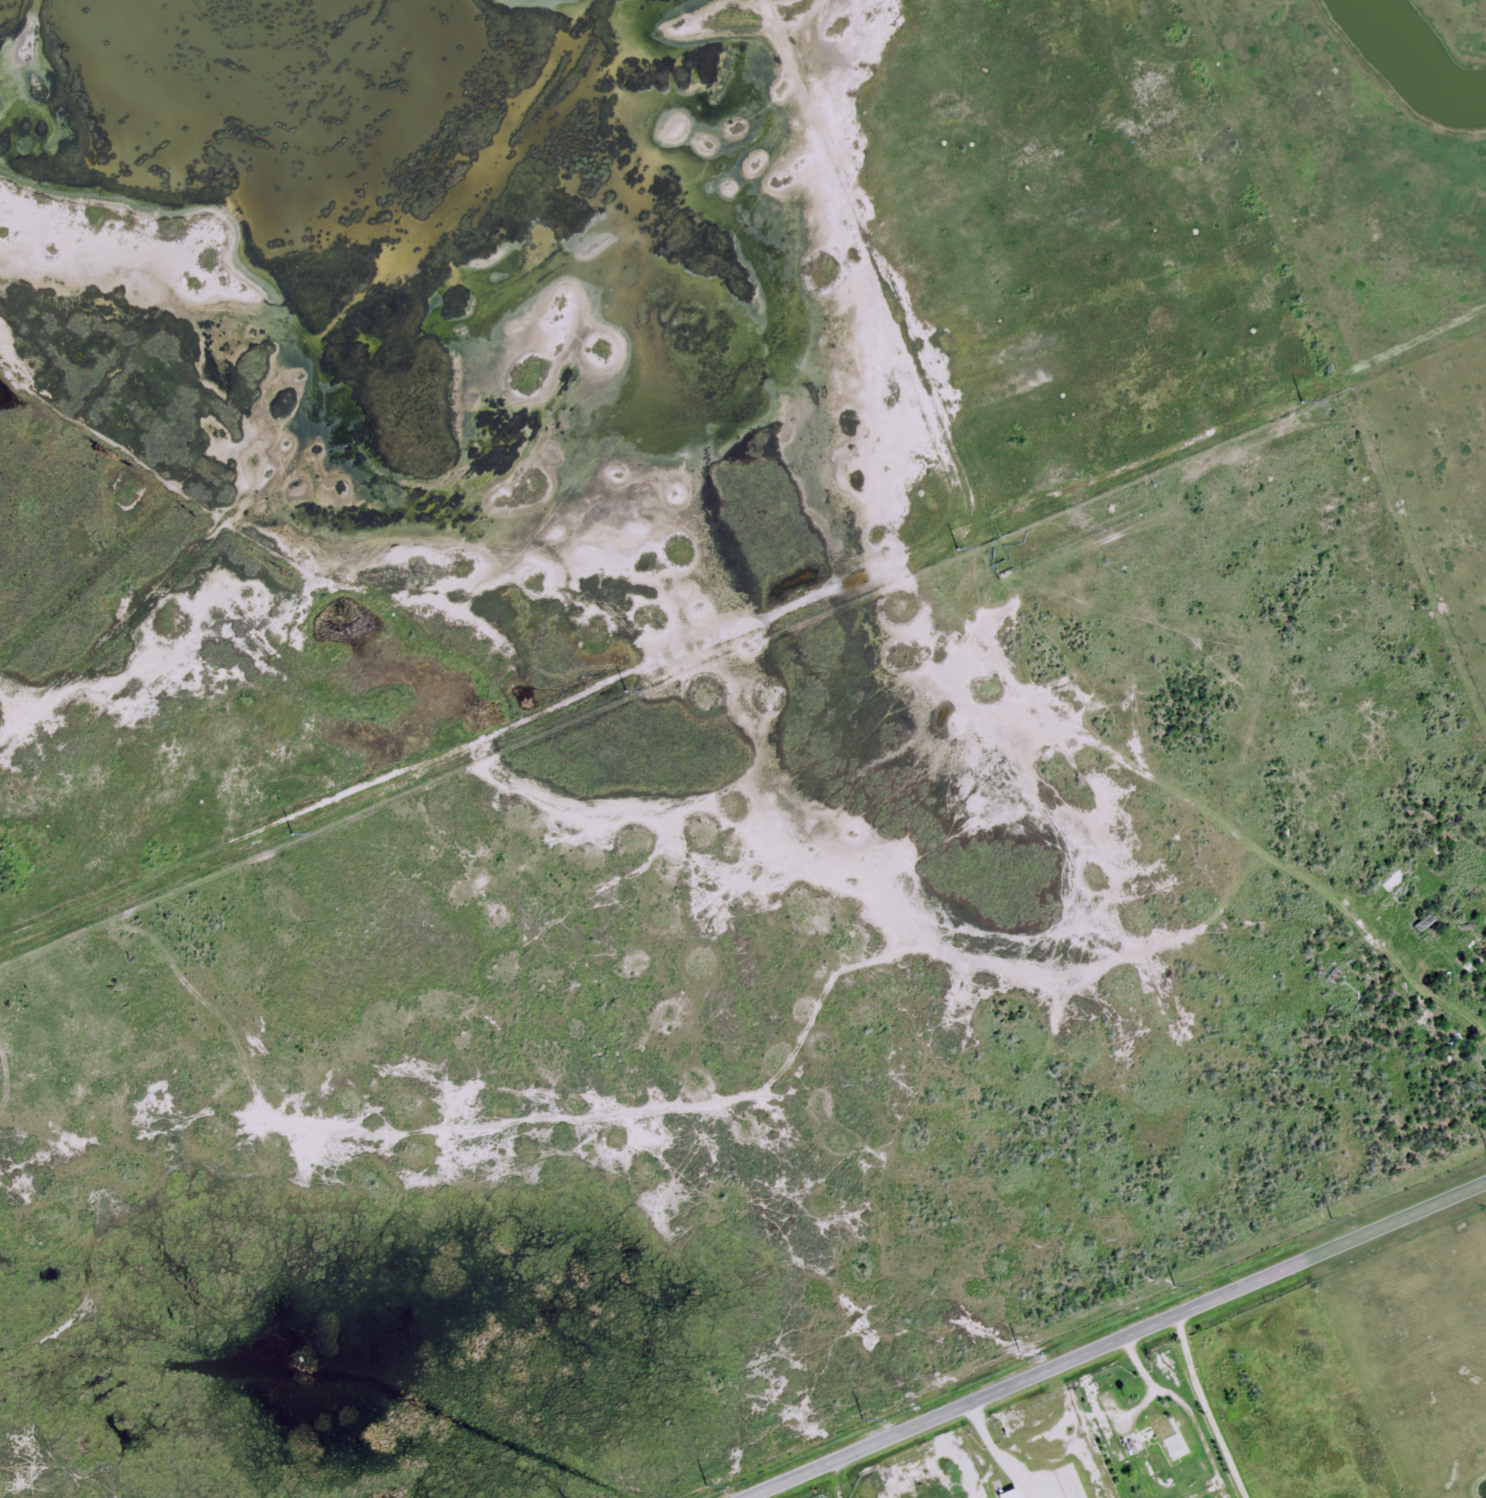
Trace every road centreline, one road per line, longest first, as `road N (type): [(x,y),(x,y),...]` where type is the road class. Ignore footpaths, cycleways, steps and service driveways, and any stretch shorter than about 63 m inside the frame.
road 1 (tertiary): [(1485,1182),(748,1497)]

